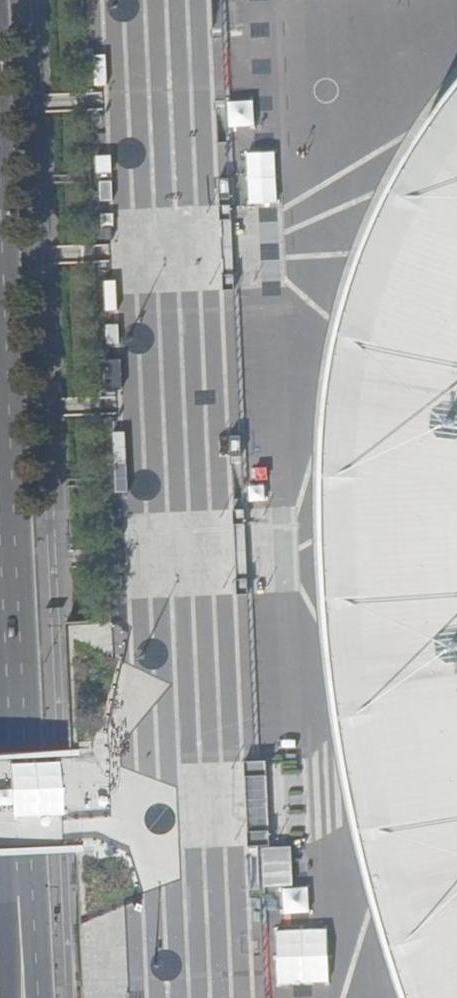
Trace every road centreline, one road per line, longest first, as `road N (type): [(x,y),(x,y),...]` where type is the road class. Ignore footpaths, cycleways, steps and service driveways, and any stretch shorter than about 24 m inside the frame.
road 1 (primary): [(20,897),(0,515)]

